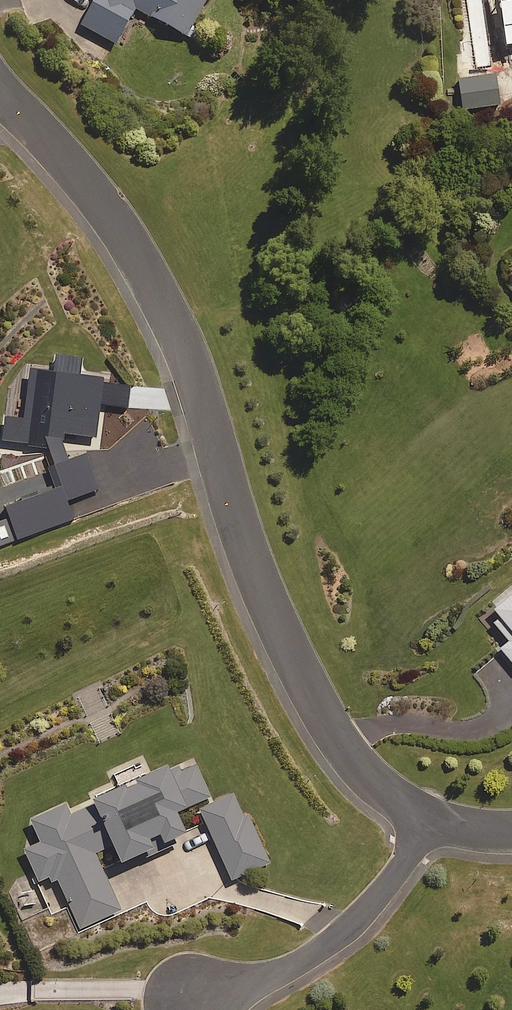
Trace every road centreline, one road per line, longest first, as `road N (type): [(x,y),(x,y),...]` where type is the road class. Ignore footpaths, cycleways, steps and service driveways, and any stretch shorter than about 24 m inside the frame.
road 1 (residential): [(425,820),(365,774),(306,687),(256,578),(192,363),(152,279),(101,202),(0,90)]
road 2 (residential): [(194,997),(278,973),(350,925),(380,894),(425,820)]

